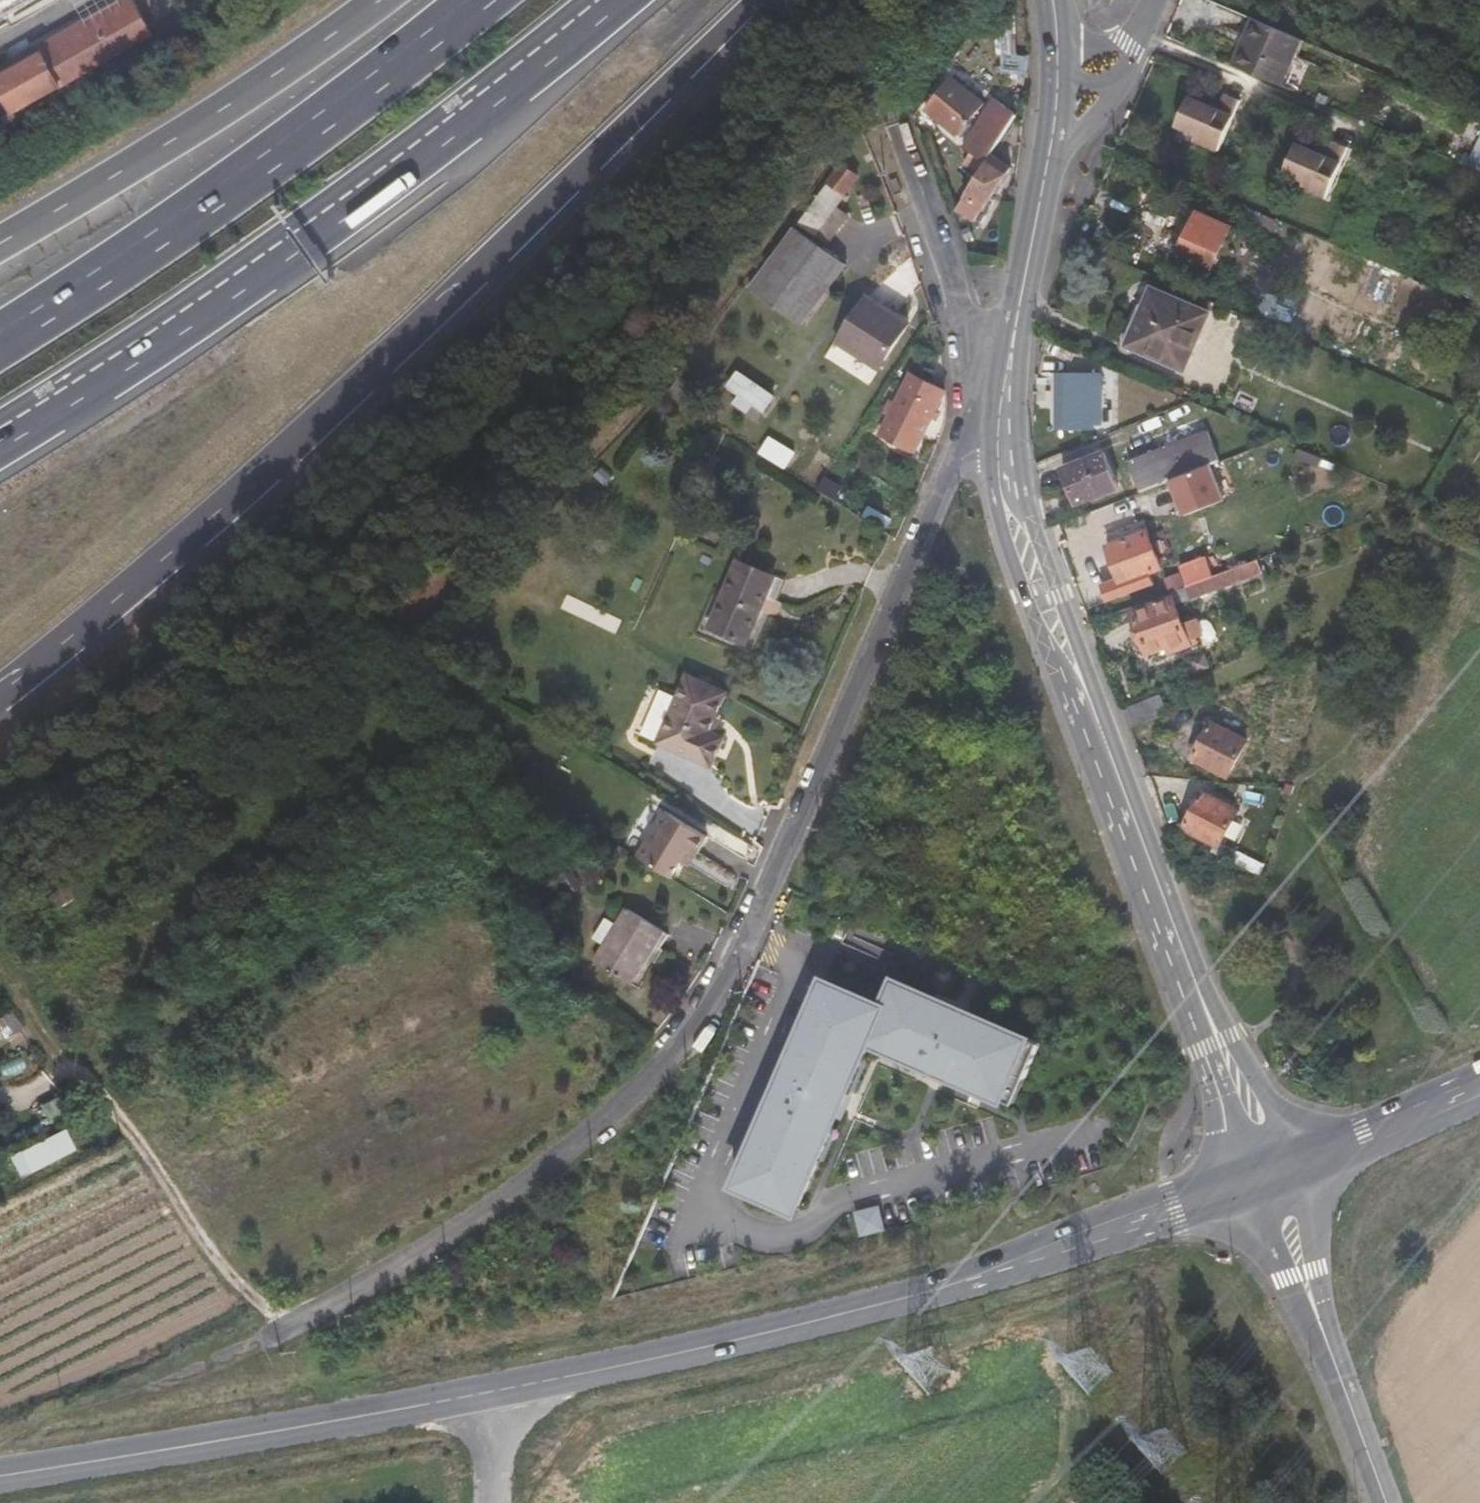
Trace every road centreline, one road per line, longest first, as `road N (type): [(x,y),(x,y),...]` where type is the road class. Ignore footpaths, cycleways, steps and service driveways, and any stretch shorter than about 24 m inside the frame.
road 1 (unclassified): [(1004,433),(956,464),(745,940),(640,1100),(477,1228),(280,1333)]
road 2 (motorway): [(0,694),(354,387),(755,0)]
road 3 (primary): [(494,1391),(907,1300),(1264,1171)]
road 4 (motorway): [(0,437),(312,235),(614,0)]
road 5 (motorway): [(476,0),(268,162),(0,331)]
road 6 (tertiary): [(1264,1171),(1073,664)]
road 7 (track): [(280,1333),(19,983),(97,945)]
road 8 (primary): [(0,1475),(494,1391)]
road 9 (motorway): [(374,0),(297,59),(0,243)]
road 10 (unclassified): [(1264,1171),(1386,1502)]
road 11 (track): [(280,1333),(0,1448)]
road 12 (unclassified): [(899,130),(965,318),(1012,347)]
road 13 (primary): [(1264,1171),(1479,1081)]
road 14 (tertiary): [(1012,347),(1048,164)]
road 15 (tertiary): [(1012,506),(1004,529),(1049,655),(1073,664)]
road 16 (tertiary): [(1073,664),(1072,627),(1040,532),(1012,506)]

